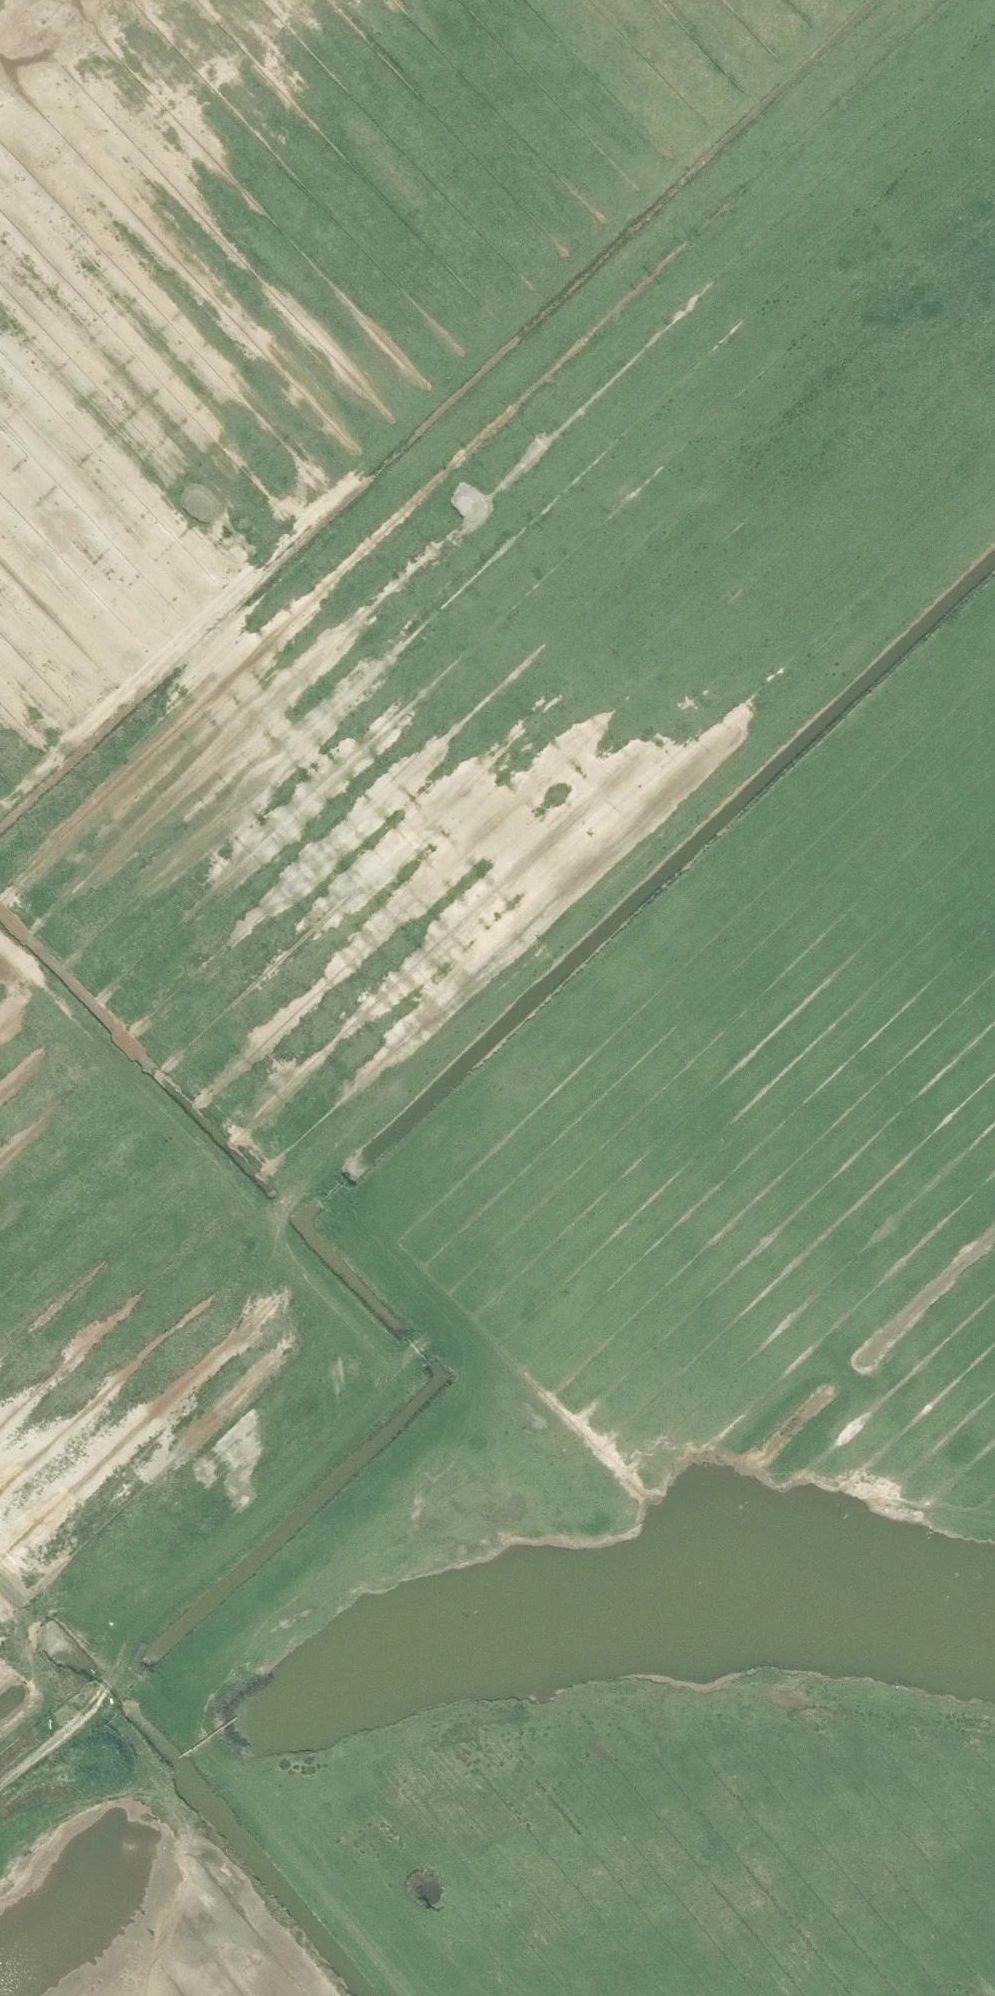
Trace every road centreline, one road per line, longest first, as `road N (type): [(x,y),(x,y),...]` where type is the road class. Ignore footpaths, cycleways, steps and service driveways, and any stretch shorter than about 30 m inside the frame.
road 1 (track): [(0,1770),(109,1679)]

